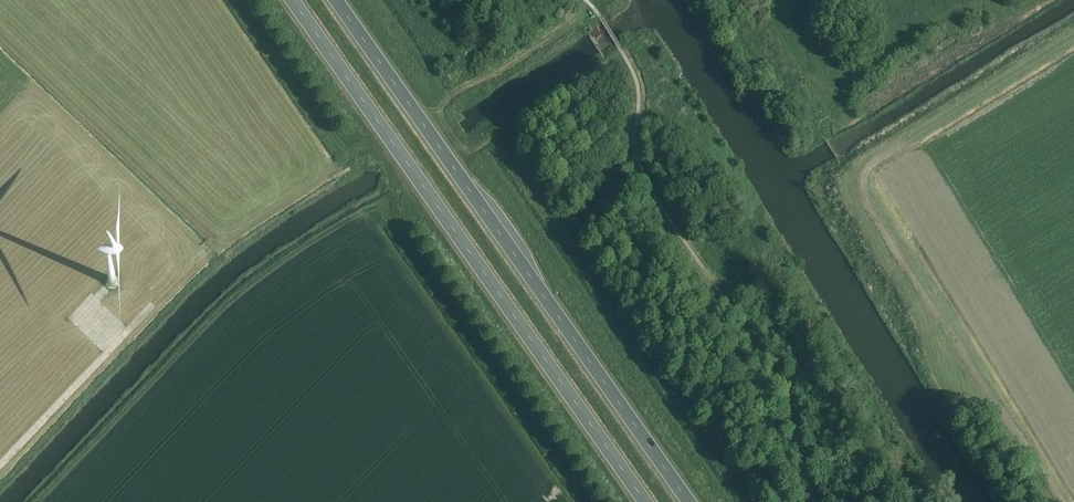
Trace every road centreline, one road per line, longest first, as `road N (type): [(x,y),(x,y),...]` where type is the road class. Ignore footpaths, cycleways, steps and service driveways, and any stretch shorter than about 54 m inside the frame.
road 1 (trunk): [(292,0),(645,501)]
road 2 (trunk): [(687,501),(336,0)]

